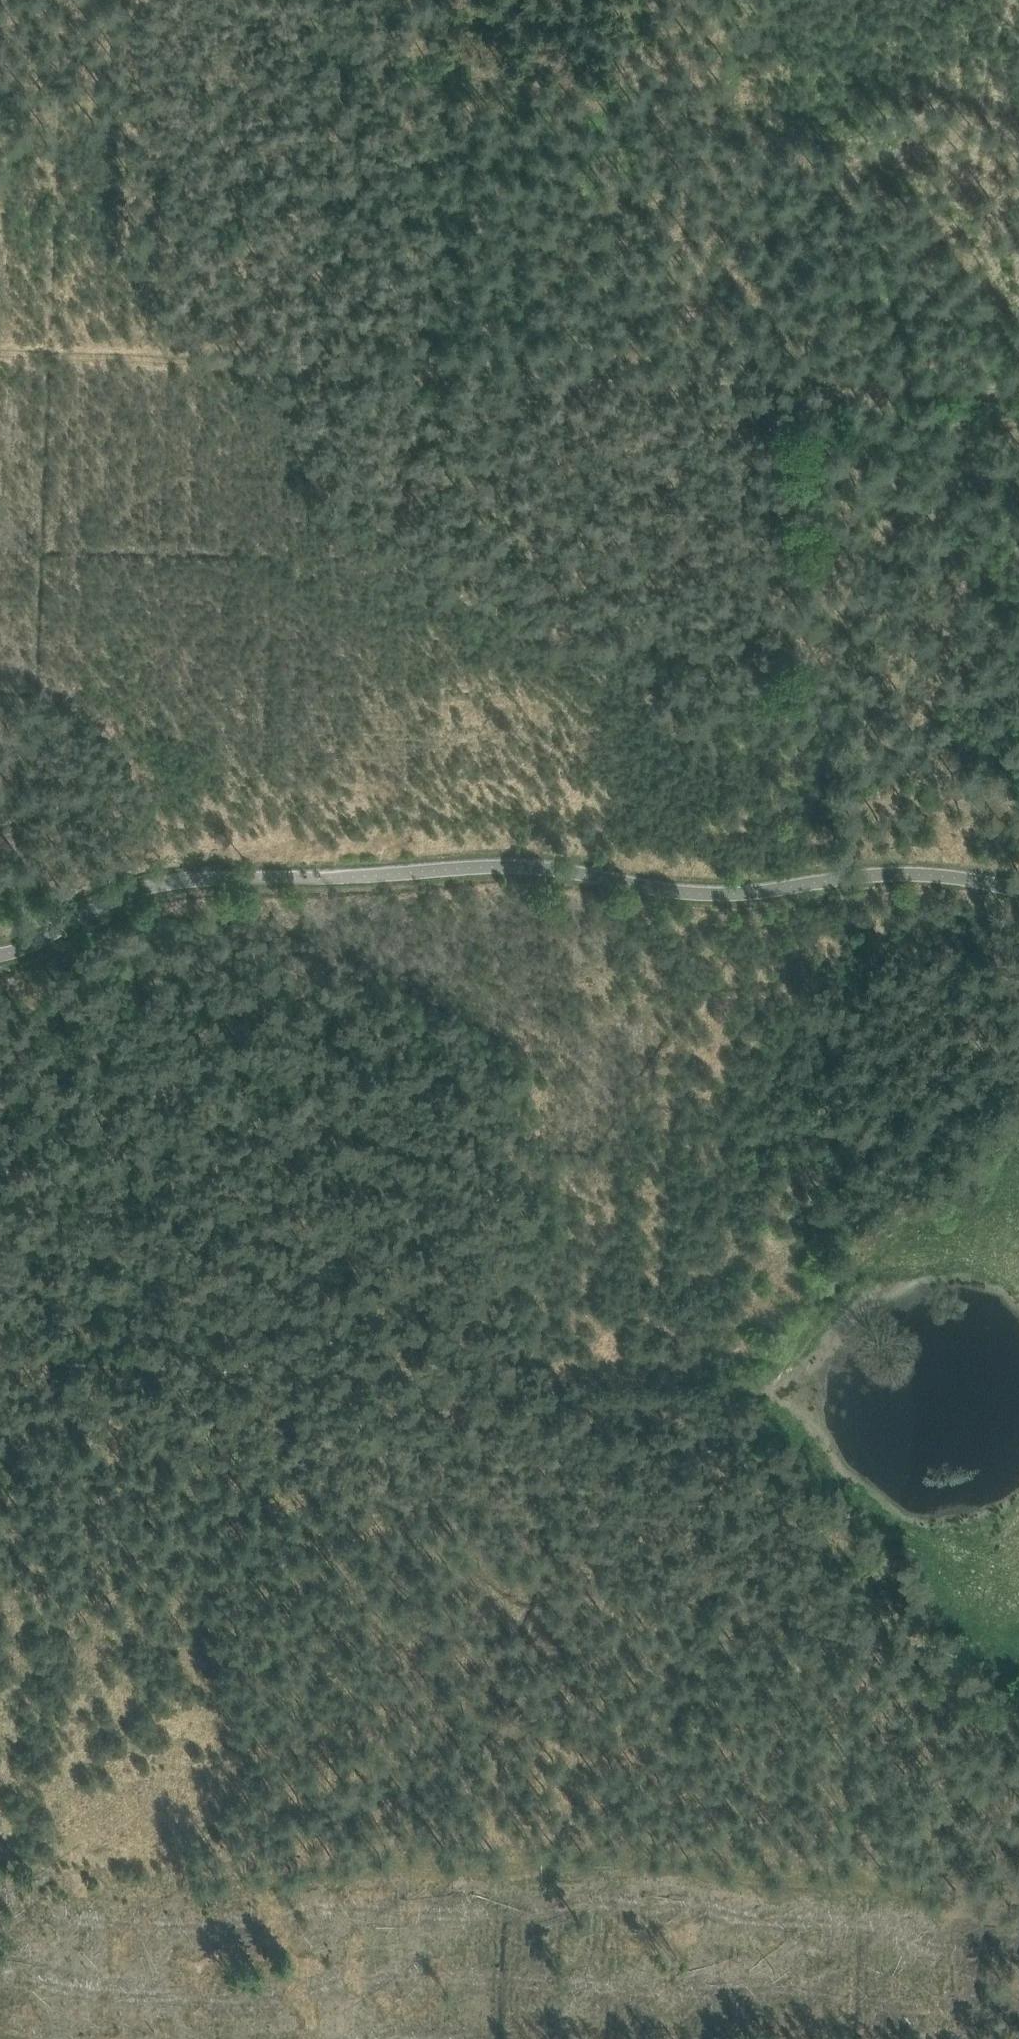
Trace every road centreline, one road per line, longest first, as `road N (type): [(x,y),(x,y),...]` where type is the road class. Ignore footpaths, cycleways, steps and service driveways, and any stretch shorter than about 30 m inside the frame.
road 1 (track): [(0,335),(1018,369)]

